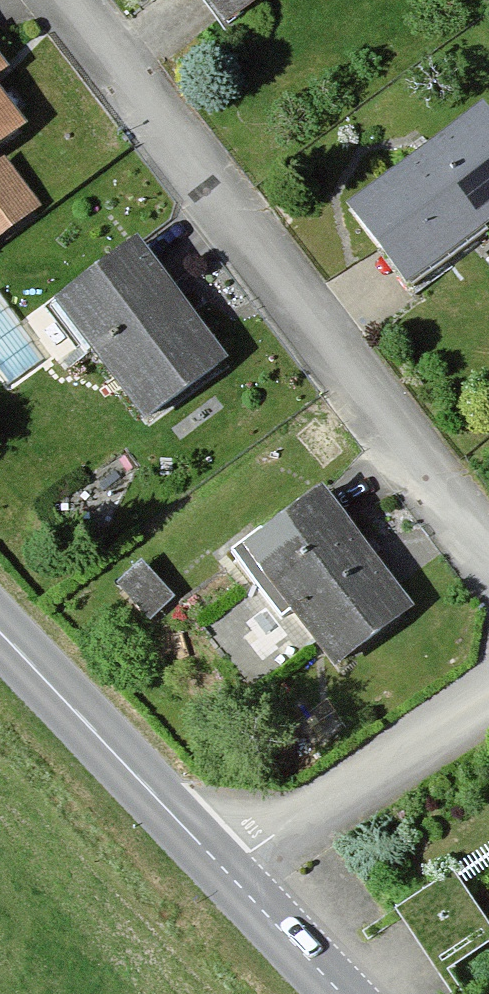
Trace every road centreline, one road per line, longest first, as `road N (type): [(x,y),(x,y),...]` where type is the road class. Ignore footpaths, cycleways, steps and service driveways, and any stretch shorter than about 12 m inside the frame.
road 1 (residential): [(488,574),(61,0)]
road 2 (secondary): [(226,869),(0,630)]
road 3 (residential): [(226,869),(488,703)]
road 4 (secondary): [(343,993),(226,869)]

